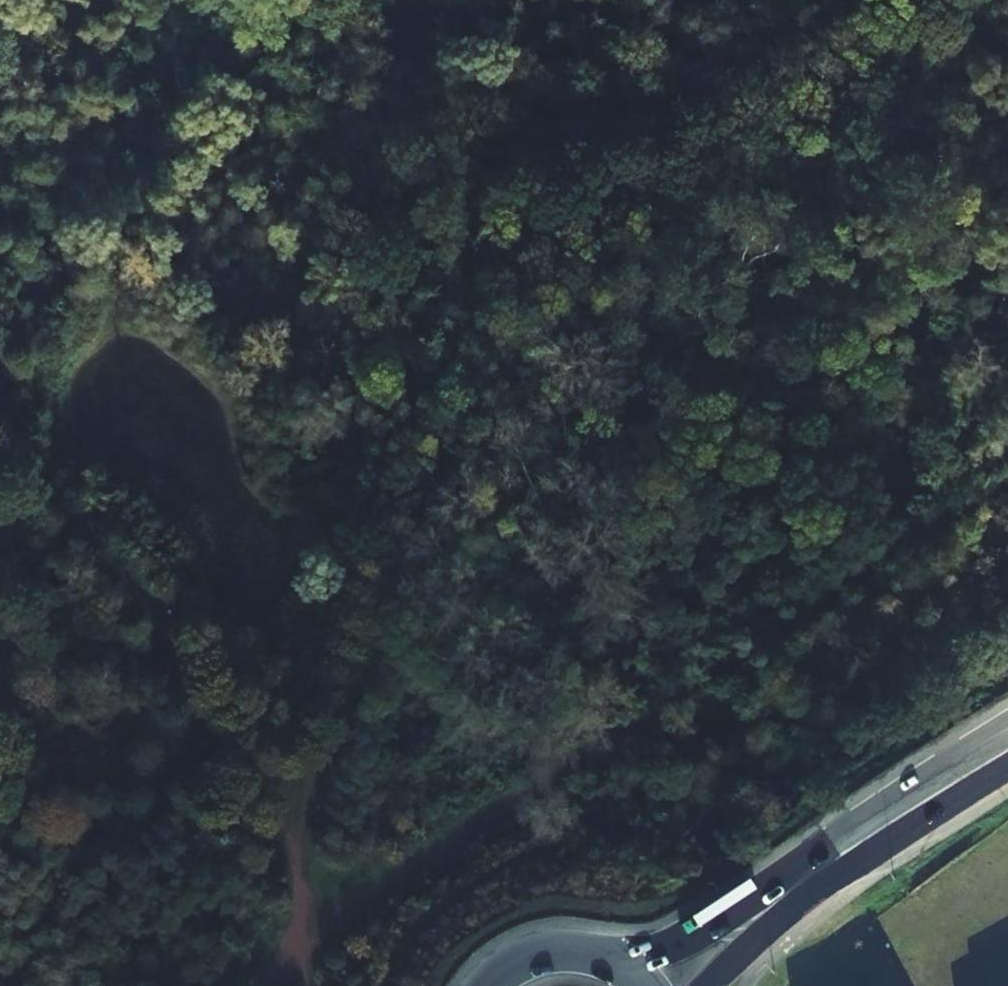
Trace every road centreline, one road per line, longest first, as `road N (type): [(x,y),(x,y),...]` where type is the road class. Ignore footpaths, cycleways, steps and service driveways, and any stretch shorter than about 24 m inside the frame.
road 1 (track): [(1007,477),(805,595),(391,889),(275,985)]
road 2 (primary): [(1007,729),(689,937),(648,953),(604,956)]
road 3 (primary): [(708,985),(815,888),(1007,763)]
road 4 (primary): [(604,956),(541,951),(484,985)]

